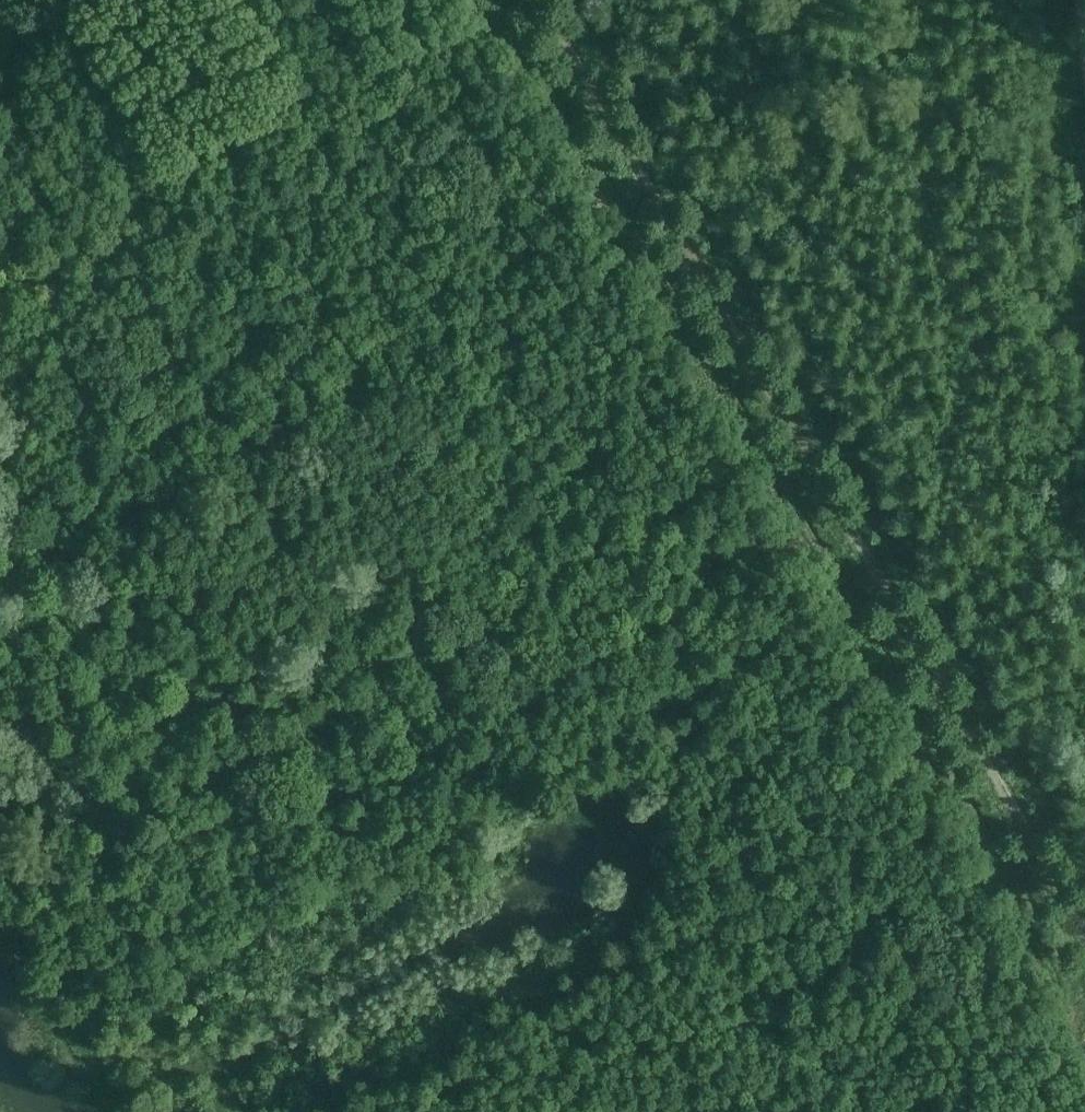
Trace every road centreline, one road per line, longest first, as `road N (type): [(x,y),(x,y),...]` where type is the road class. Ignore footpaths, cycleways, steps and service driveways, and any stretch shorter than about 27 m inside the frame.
road 1 (track): [(1084,928),(537,0)]
road 2 (track): [(112,1111),(0,925)]

